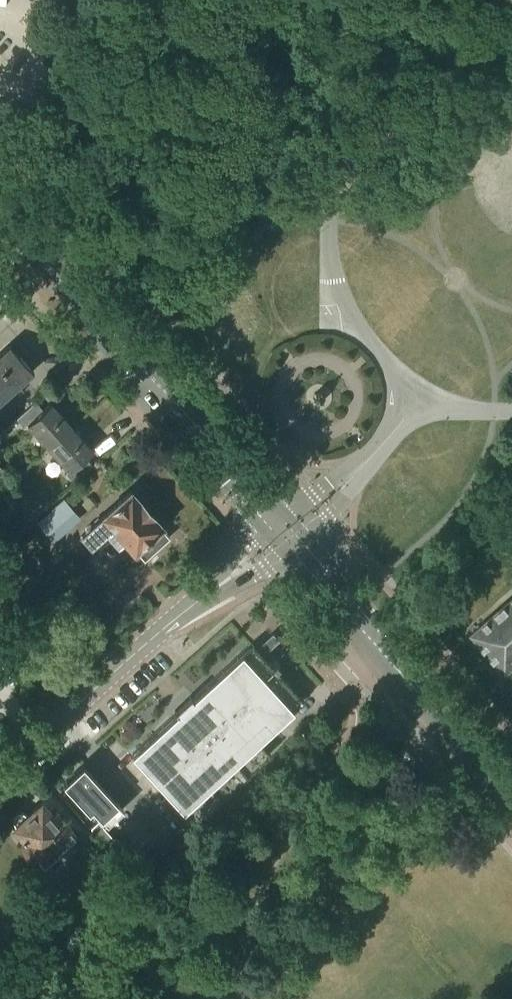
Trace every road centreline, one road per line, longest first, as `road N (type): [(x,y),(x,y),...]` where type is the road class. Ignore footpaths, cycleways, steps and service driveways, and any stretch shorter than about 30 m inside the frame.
road 1 (residential): [(506,0),(355,157),(334,197),(330,255),(342,300),(365,339),(418,392)]
road 2 (primary): [(30,244),(288,533)]
road 3 (tertiary): [(288,533),(0,774)]
road 4 (primary): [(288,533),(511,789)]
road 5 (residential): [(288,533),(362,467),(418,392)]

